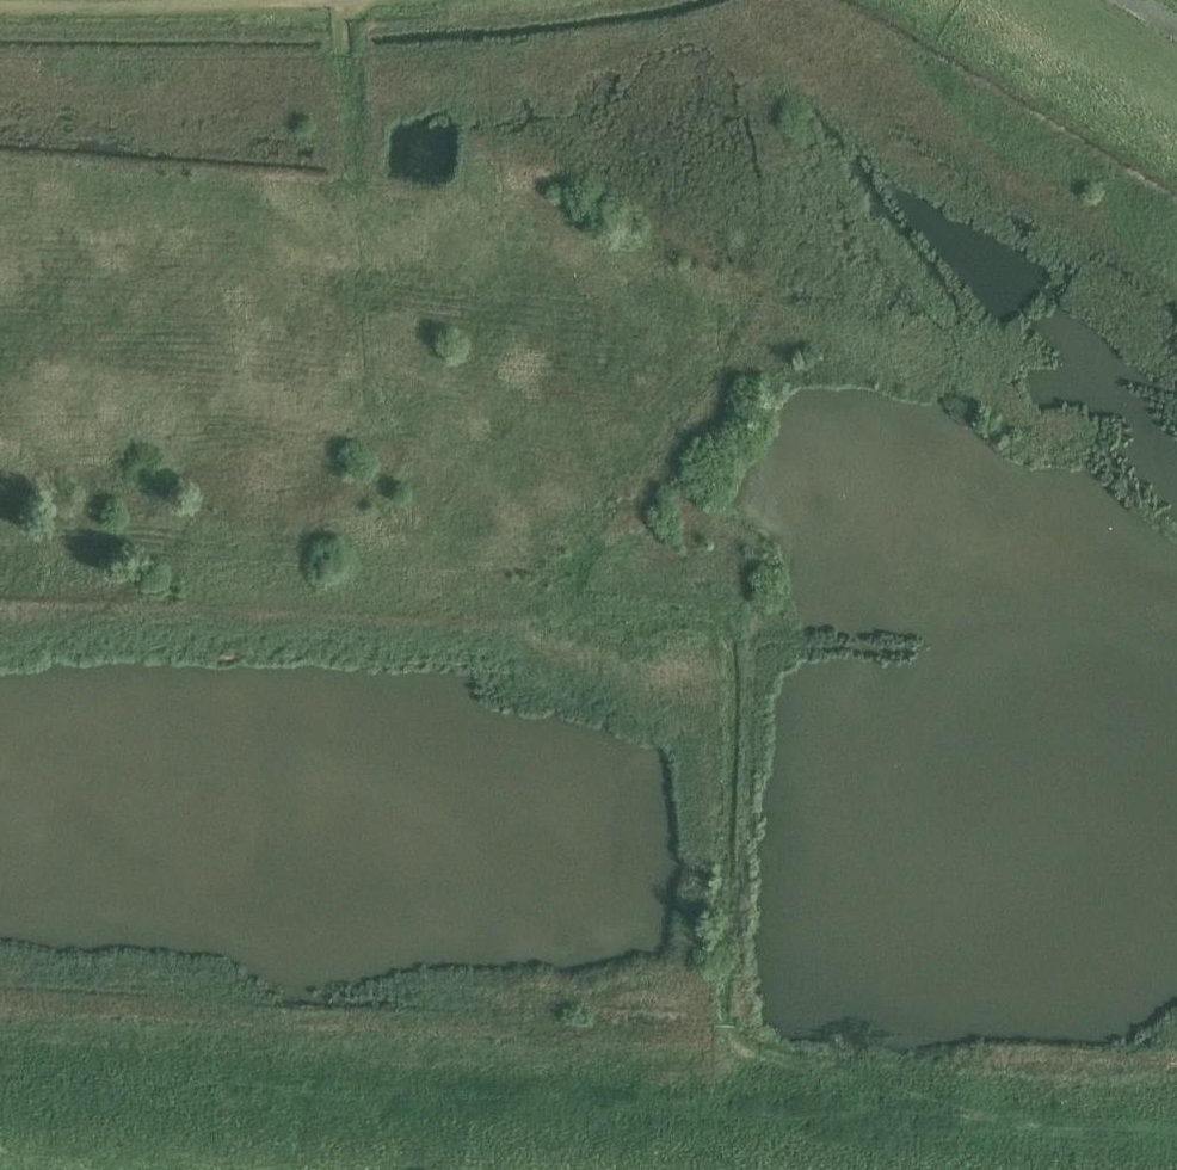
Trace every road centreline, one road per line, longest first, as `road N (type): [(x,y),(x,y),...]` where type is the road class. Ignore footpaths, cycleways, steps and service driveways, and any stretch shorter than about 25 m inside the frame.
road 1 (track): [(91,0),(322,0)]

